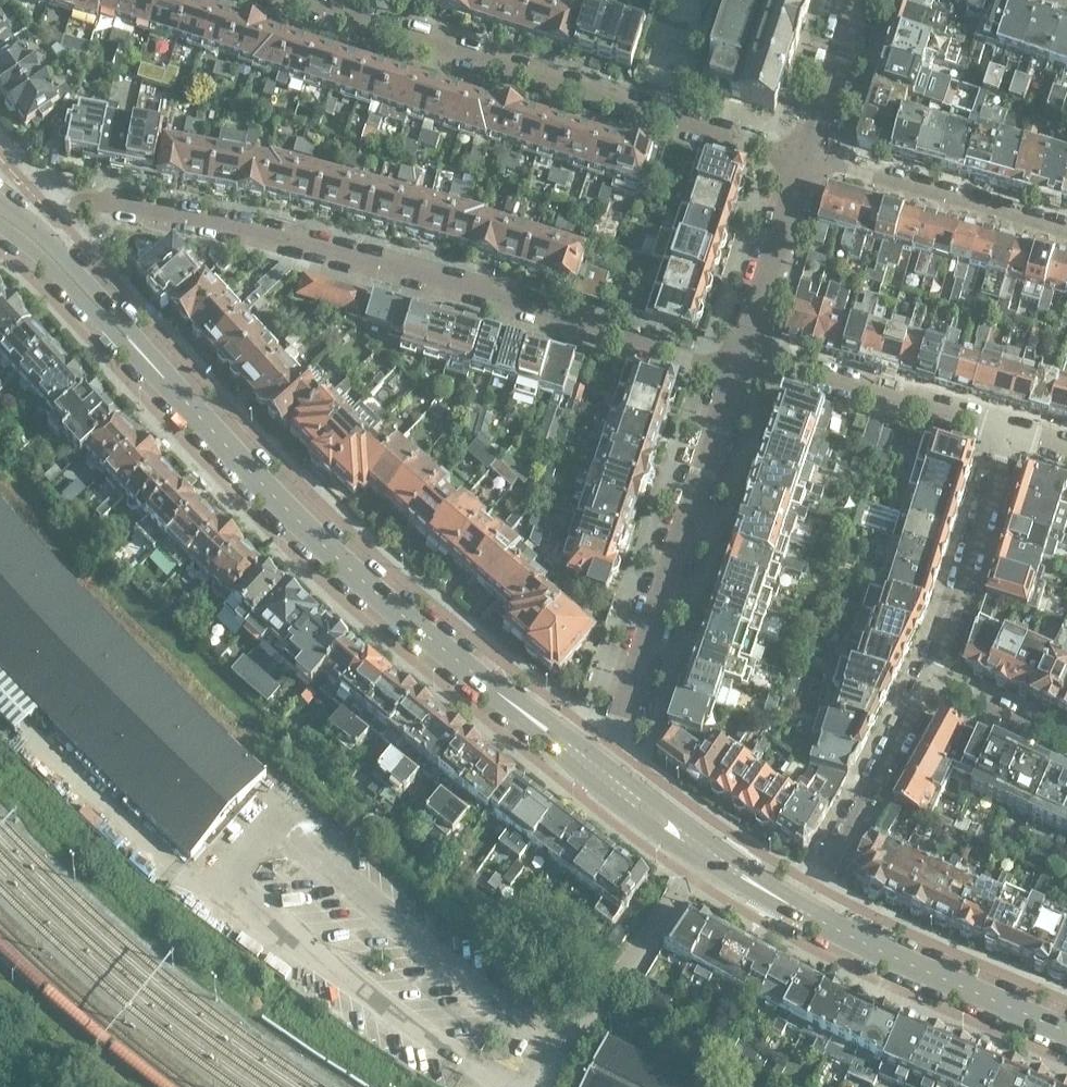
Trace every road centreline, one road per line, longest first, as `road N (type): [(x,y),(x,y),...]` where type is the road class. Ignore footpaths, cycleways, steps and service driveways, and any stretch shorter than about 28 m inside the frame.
road 1 (primary): [(595,770),(270,494),(36,240)]
road 2 (residential): [(733,372),(457,284),(214,219),(87,198),(36,240)]
road 3 (residential): [(812,148),(321,0)]
road 4 (residential): [(595,770),(733,372)]
road 5 (primary): [(1066,1032),(803,910)]
road 6 (residential): [(1006,440),(737,360)]
road 7 (residential): [(927,662),(803,910)]
road 8 (residential): [(812,148),(1066,225)]
road 9 (primary): [(803,910),(706,852),(595,770)]
road 10 (residential): [(1006,440),(927,662)]
road 11 (residential): [(737,360),(812,148)]
road 12 (residential): [(1066,732),(927,662)]
road 13 (residential): [(812,148),(856,0)]

